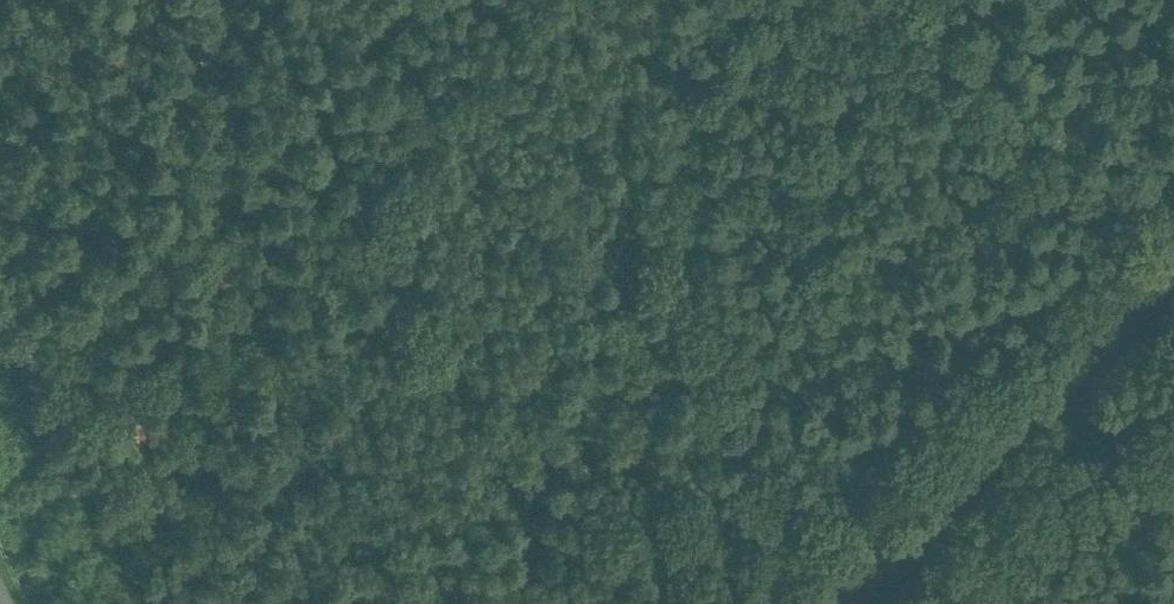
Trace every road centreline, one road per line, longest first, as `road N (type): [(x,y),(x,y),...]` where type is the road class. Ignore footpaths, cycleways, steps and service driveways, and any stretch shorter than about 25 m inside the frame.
road 1 (tertiary): [(848,603),(1173,269)]
road 2 (track): [(905,0),(1166,235)]

